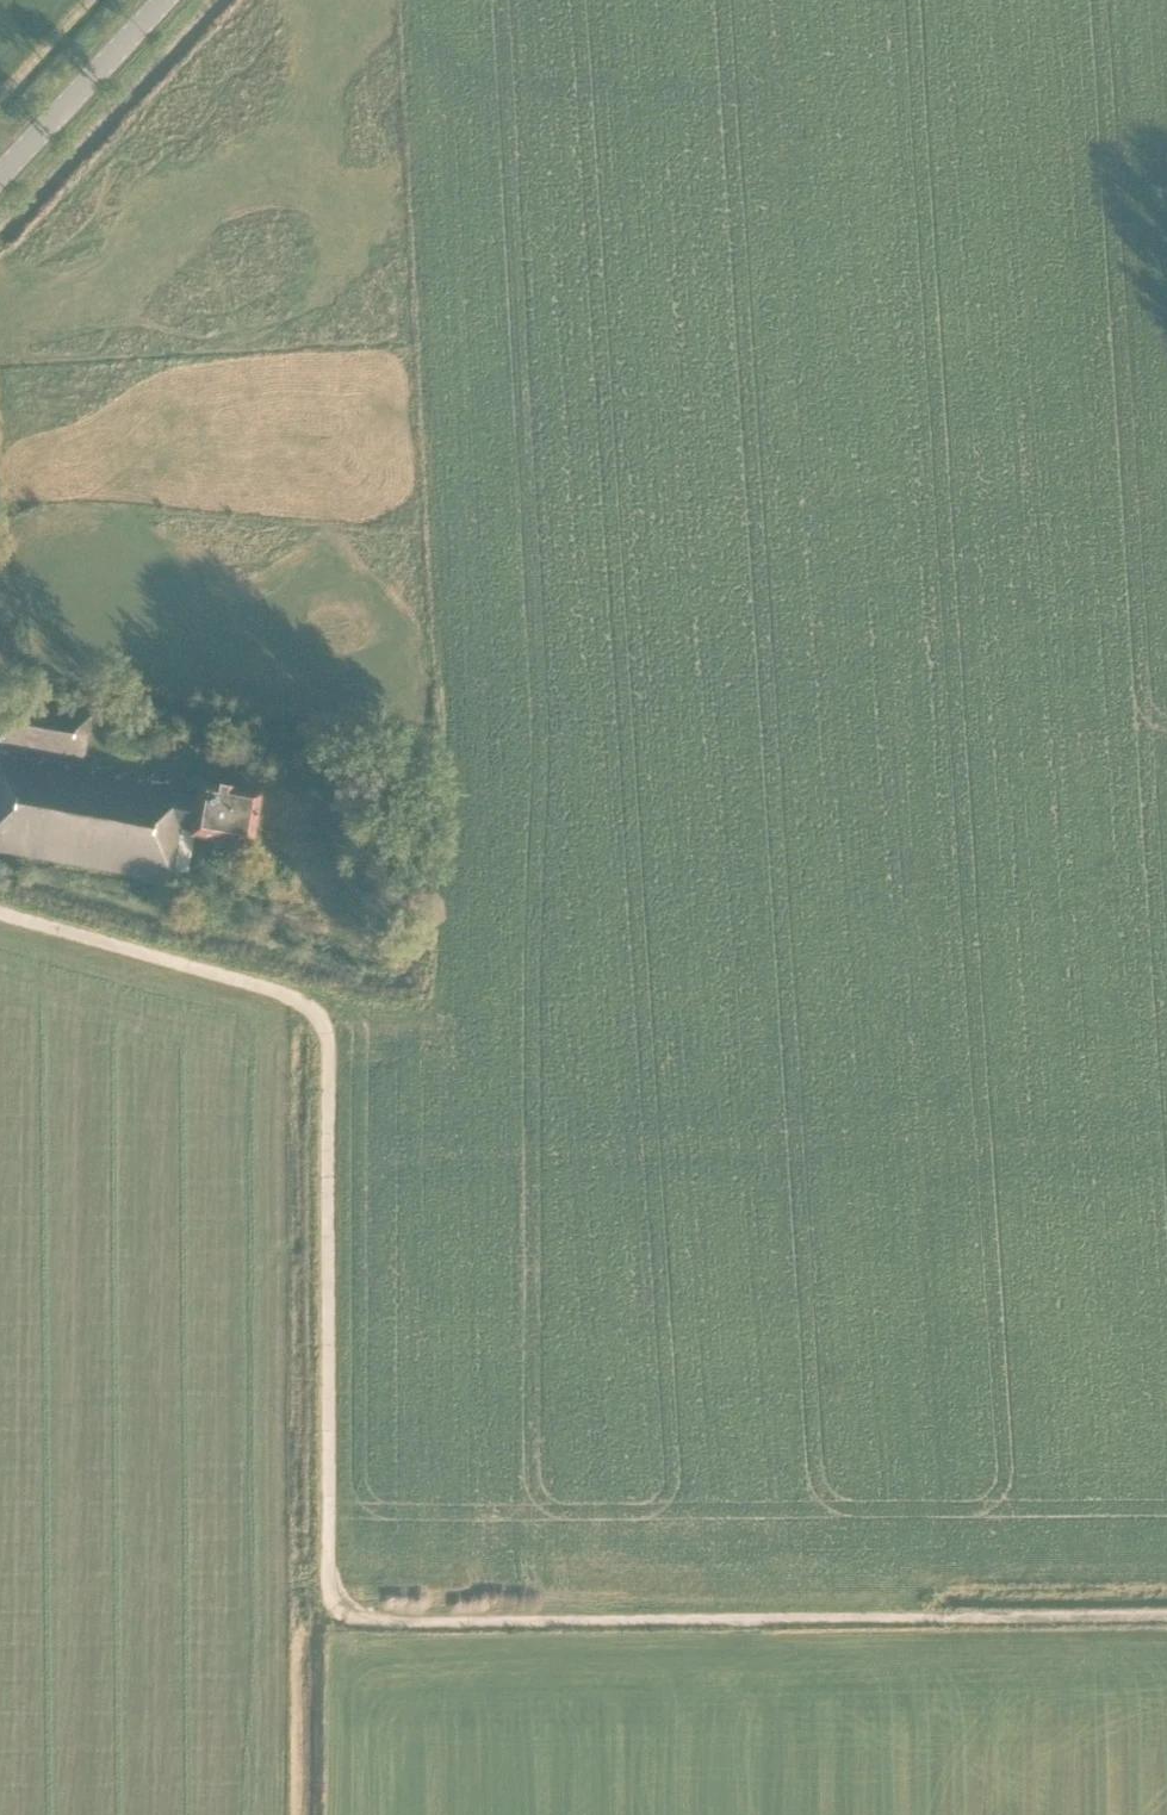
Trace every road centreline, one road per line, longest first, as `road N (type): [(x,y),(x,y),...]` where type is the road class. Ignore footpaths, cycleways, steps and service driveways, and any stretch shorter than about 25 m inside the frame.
road 1 (tertiary): [(0,175),(162,0)]

